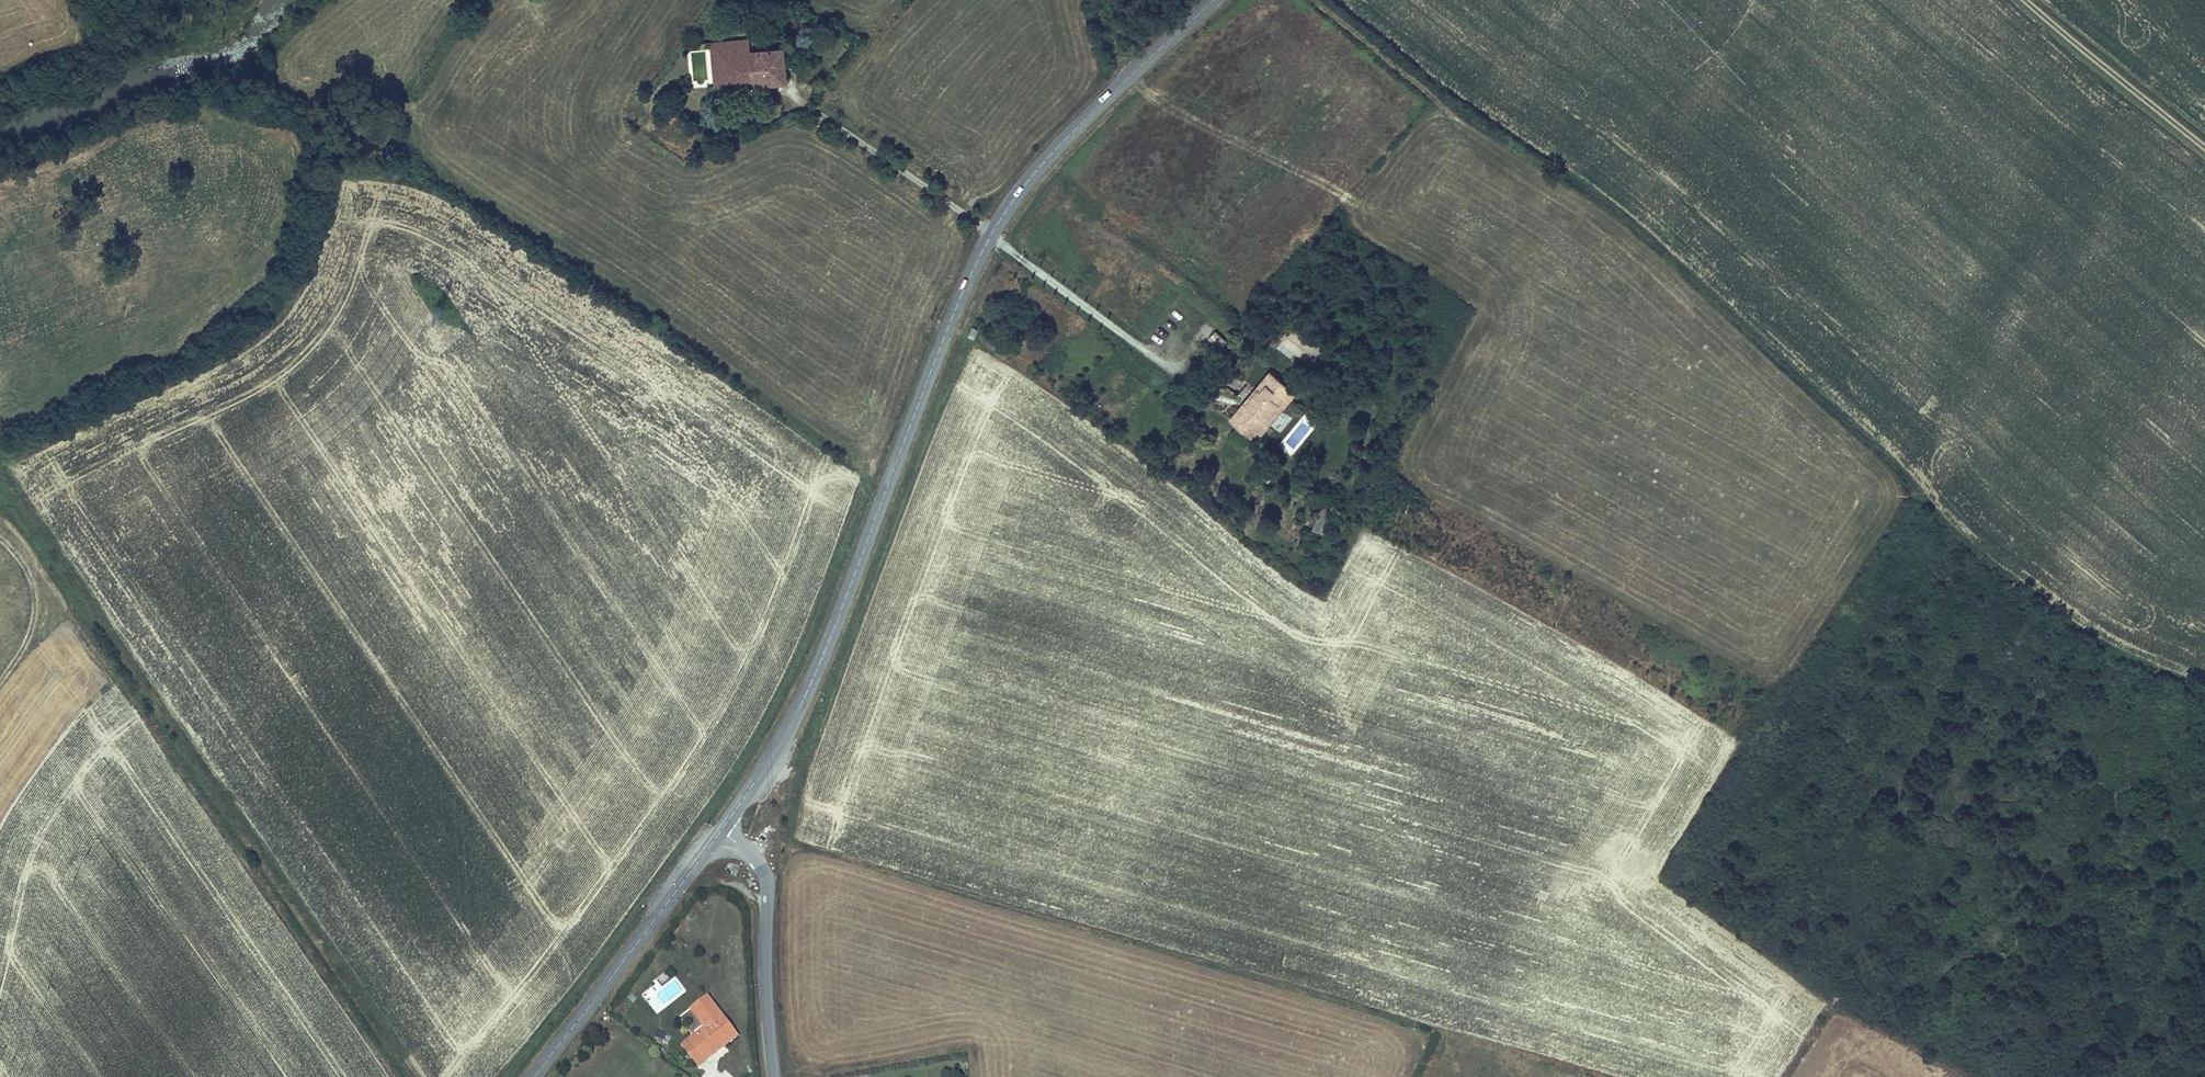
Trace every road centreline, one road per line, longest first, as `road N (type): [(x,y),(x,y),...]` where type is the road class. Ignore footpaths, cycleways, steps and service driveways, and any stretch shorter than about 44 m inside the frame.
road 1 (tertiary): [(719,832),(799,709),(992,234),(1117,83),(1213,0)]
road 2 (tertiary): [(719,832),(533,1076)]
road 3 (residential): [(774,1076),(765,878),(741,844),(719,832)]
road 4 (track): [(2030,0),(2204,144)]
road 5 (track): [(0,681),(39,621),(32,574),(0,540)]

